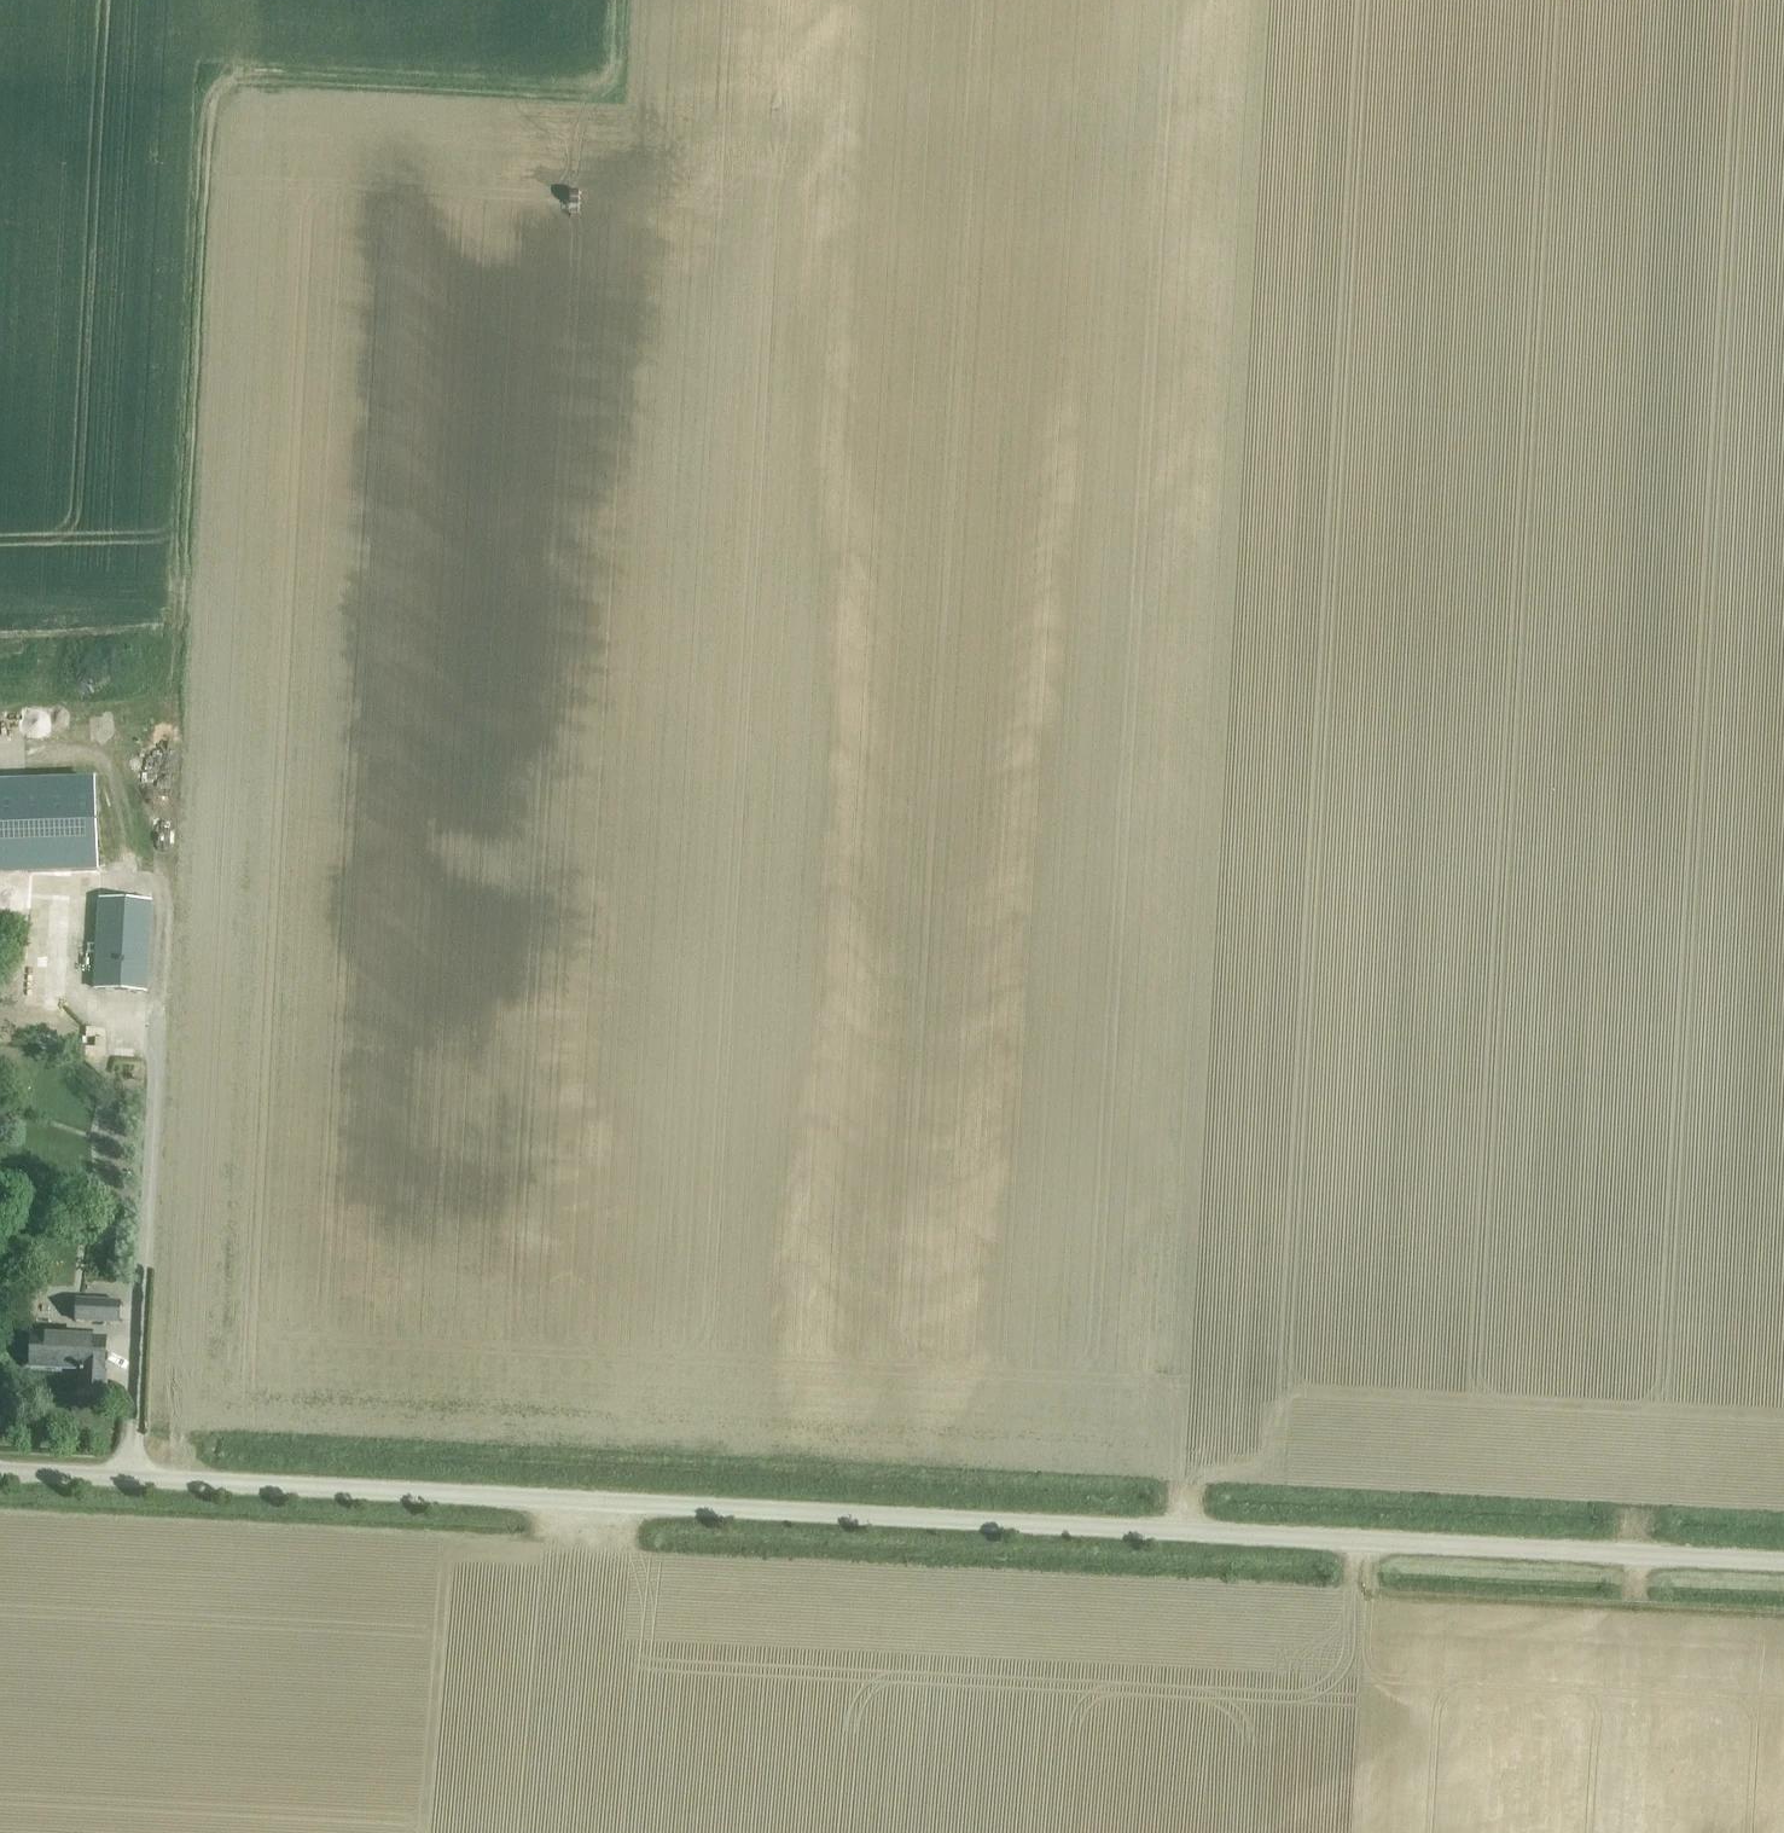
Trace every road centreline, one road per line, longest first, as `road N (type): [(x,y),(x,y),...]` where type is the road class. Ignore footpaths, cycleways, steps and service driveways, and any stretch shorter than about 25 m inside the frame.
road 1 (unclassified): [(1783,1560),(0,1466)]
road 2 (track): [(614,0),(610,75),(588,97),(274,82),(238,95),(216,137),(184,706),(167,735),(130,754),(85,764),(26,761)]

